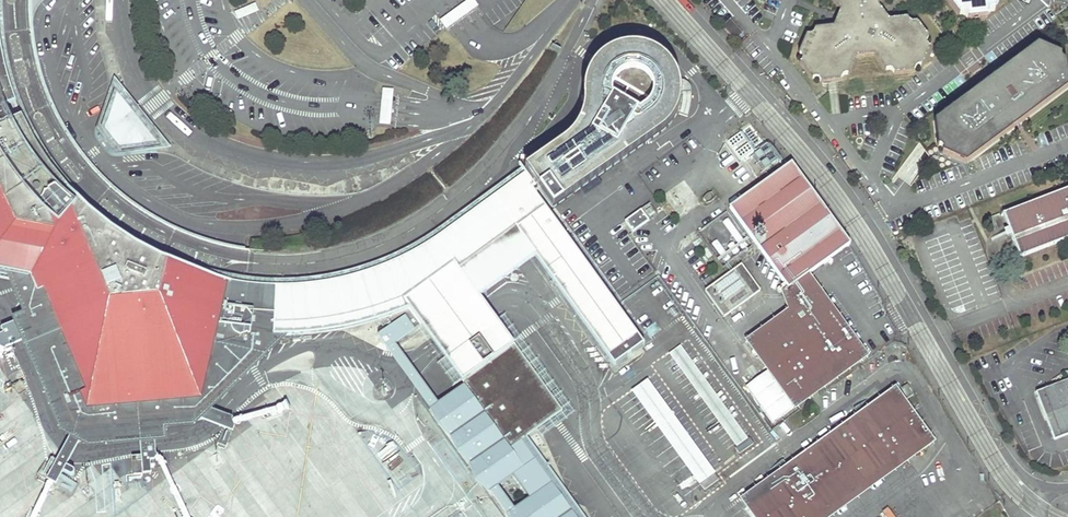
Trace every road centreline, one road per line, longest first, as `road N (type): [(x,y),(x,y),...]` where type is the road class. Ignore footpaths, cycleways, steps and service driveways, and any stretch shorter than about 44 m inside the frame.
road 1 (unclassified): [(1038,491),(998,441),(870,220),(761,87)]
road 2 (unclassified): [(4,0),(22,112),(62,178),(160,248),(228,268),(290,261)]
road 3 (unclassified): [(290,261),(365,247),(461,194),(516,134),(590,0)]
road 4 (unclassified): [(23,0),(41,100),(78,161),(112,196),(167,237),(229,255),(290,261)]
road 5 (unclassified): [(308,0),(366,64),(475,113),(485,112),(573,0)]
road 6 (unclassified): [(606,187),(706,115),(761,87)]

